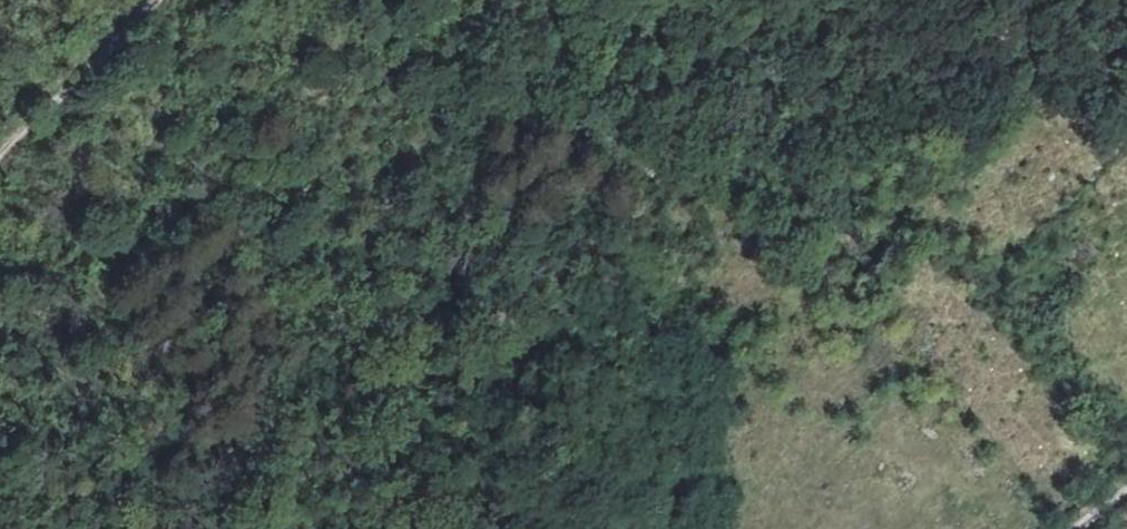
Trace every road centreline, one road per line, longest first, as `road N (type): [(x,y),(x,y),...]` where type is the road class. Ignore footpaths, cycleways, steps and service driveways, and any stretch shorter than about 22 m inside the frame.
road 1 (track): [(157,0),(0,156)]

